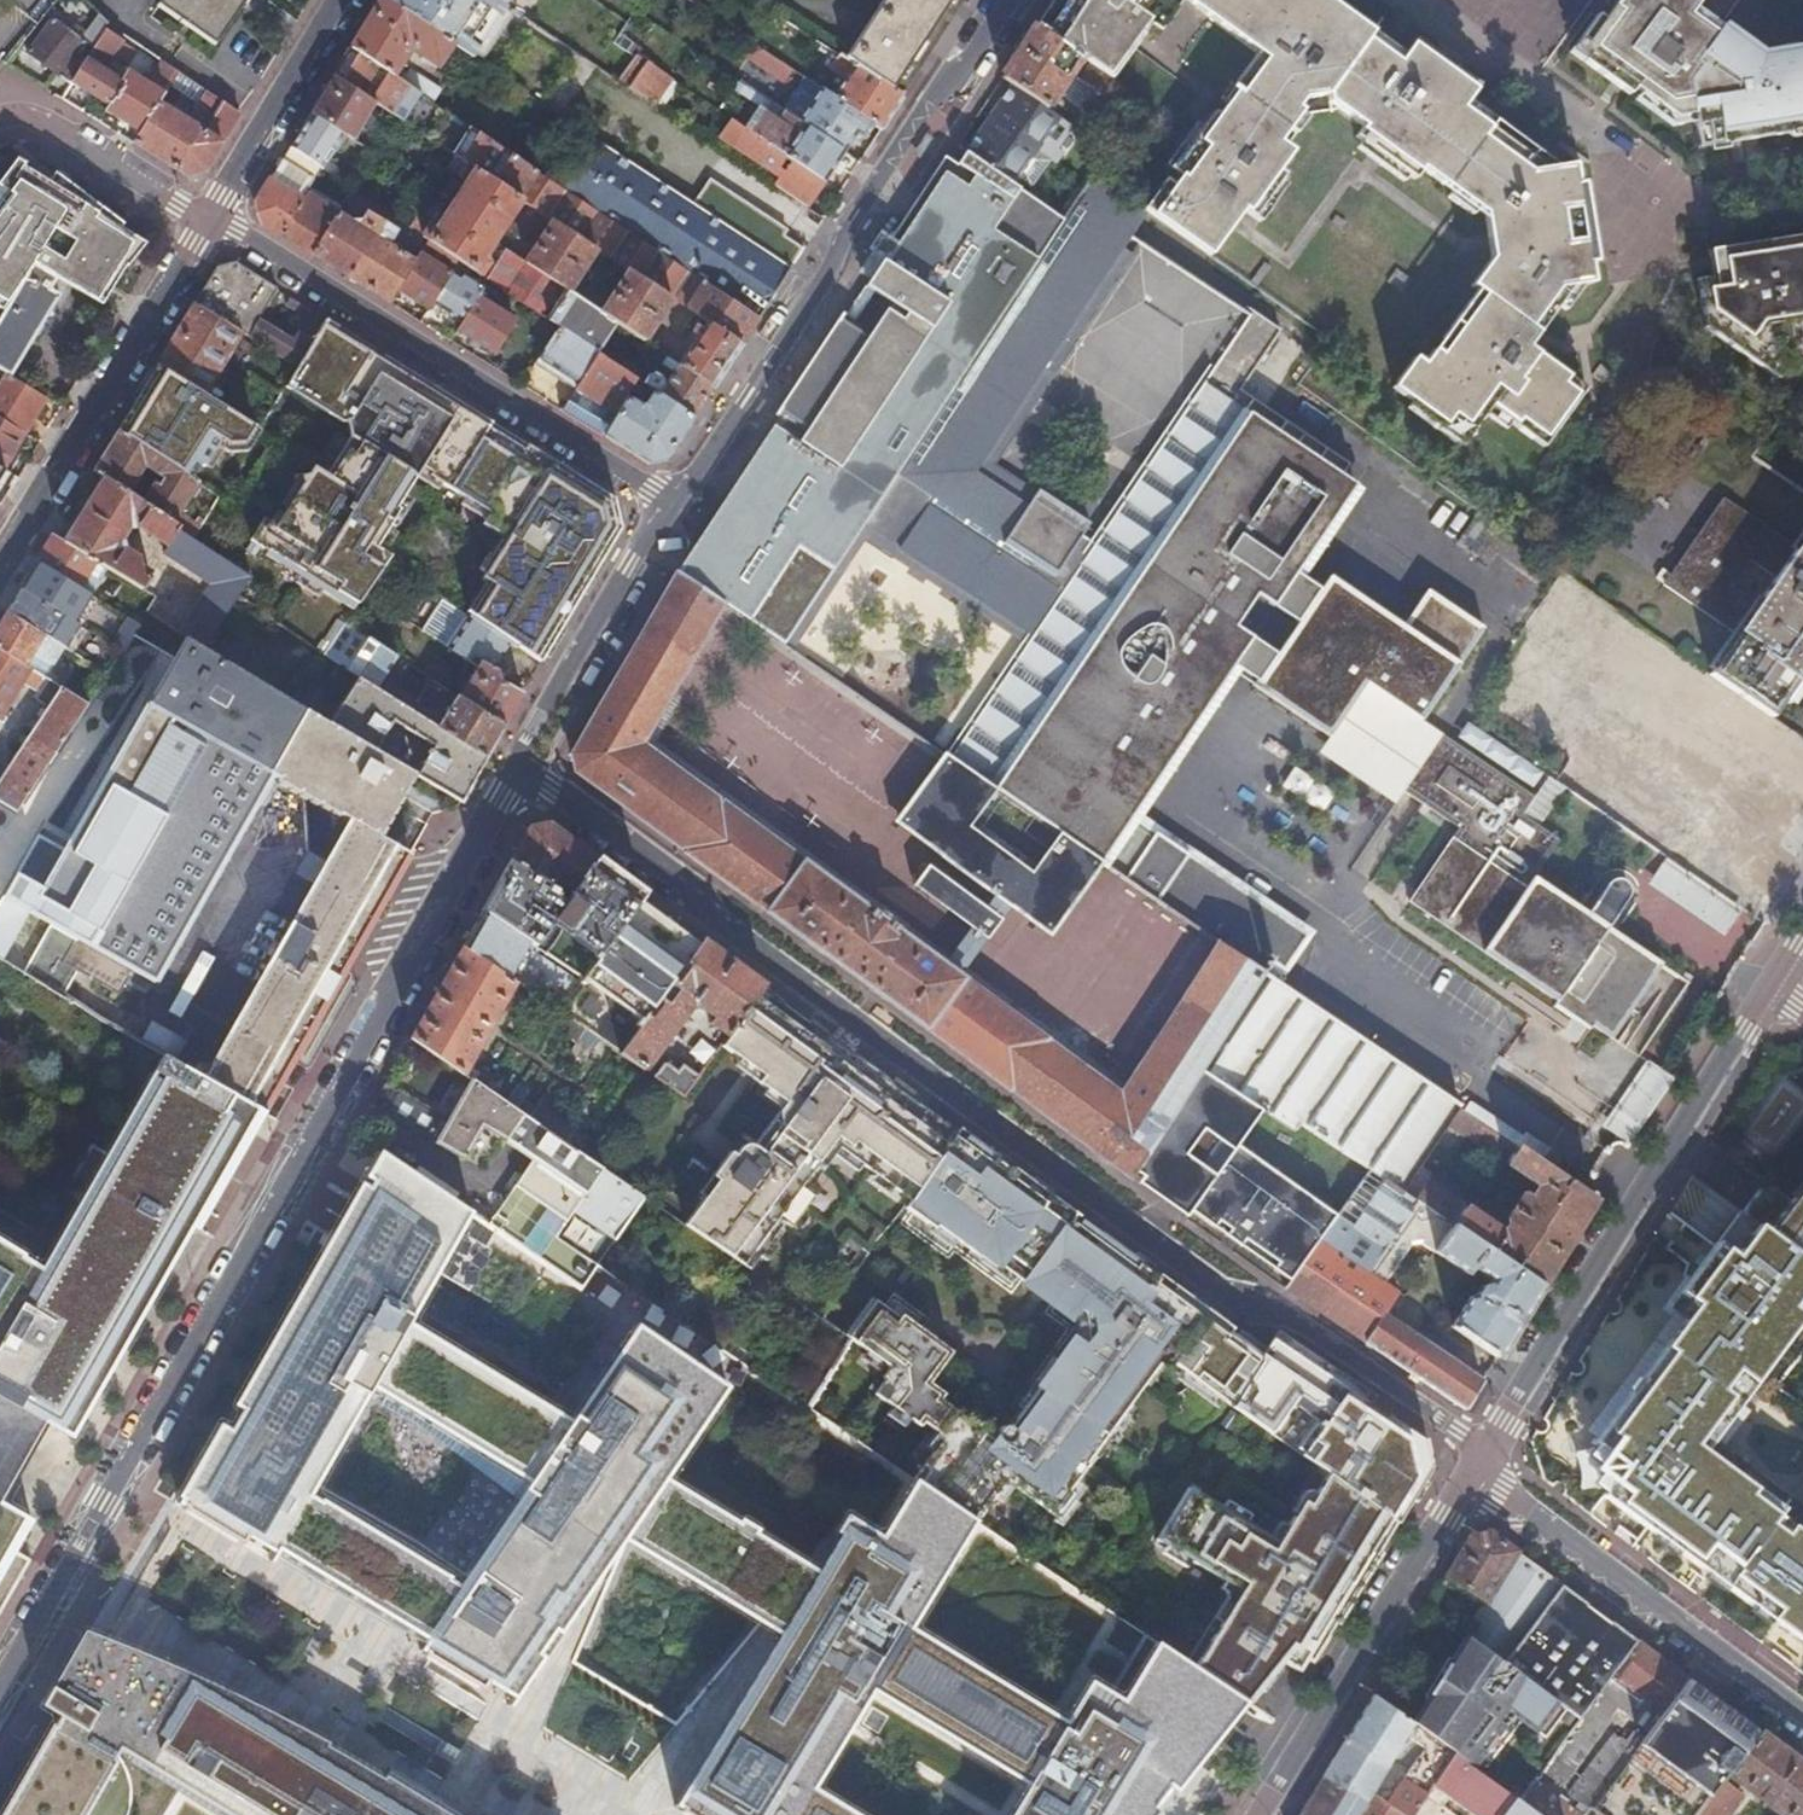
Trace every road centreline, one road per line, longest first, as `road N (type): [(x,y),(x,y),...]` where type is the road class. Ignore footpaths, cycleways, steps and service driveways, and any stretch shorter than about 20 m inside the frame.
road 1 (unclassified): [(516,766),(681,879),(684,900),(1243,1311),(1279,1318),(1460,1431),(1479,1459)]
road 2 (residential): [(0,1684),(516,766)]
road 3 (residential): [(673,501),(835,265),(920,116),(970,61),(1010,0)]
road 4 (tertiary): [(1773,987),(1479,1459)]
road 5 (residential): [(212,217),(673,501)]
road 6 (tertiary): [(1479,1459),(1261,1814)]
road 7 (residential): [(1479,1459),(1500,1492),(1802,1717)]
road 8 (residential): [(212,217),(0,561)]
road 9 (residential): [(516,766),(631,561),(673,501)]
road 10 (residential): [(340,0),(212,217)]
road 11 (residential): [(47,123),(212,217)]

